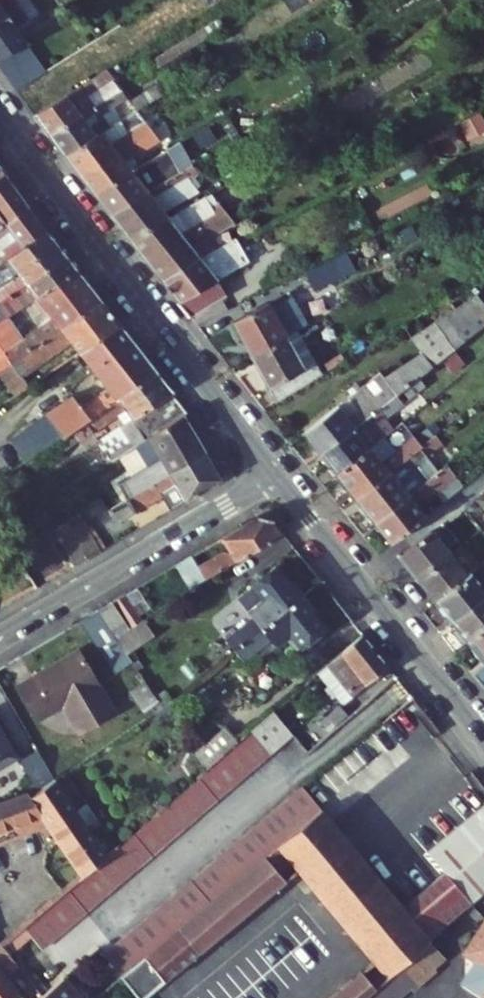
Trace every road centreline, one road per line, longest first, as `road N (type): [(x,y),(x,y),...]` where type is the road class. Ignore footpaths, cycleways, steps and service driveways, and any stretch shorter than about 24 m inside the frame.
road 1 (tertiary): [(275,471),(0,113)]
road 2 (tertiary): [(483,739),(275,471)]
road 3 (residential): [(275,471),(0,634)]

